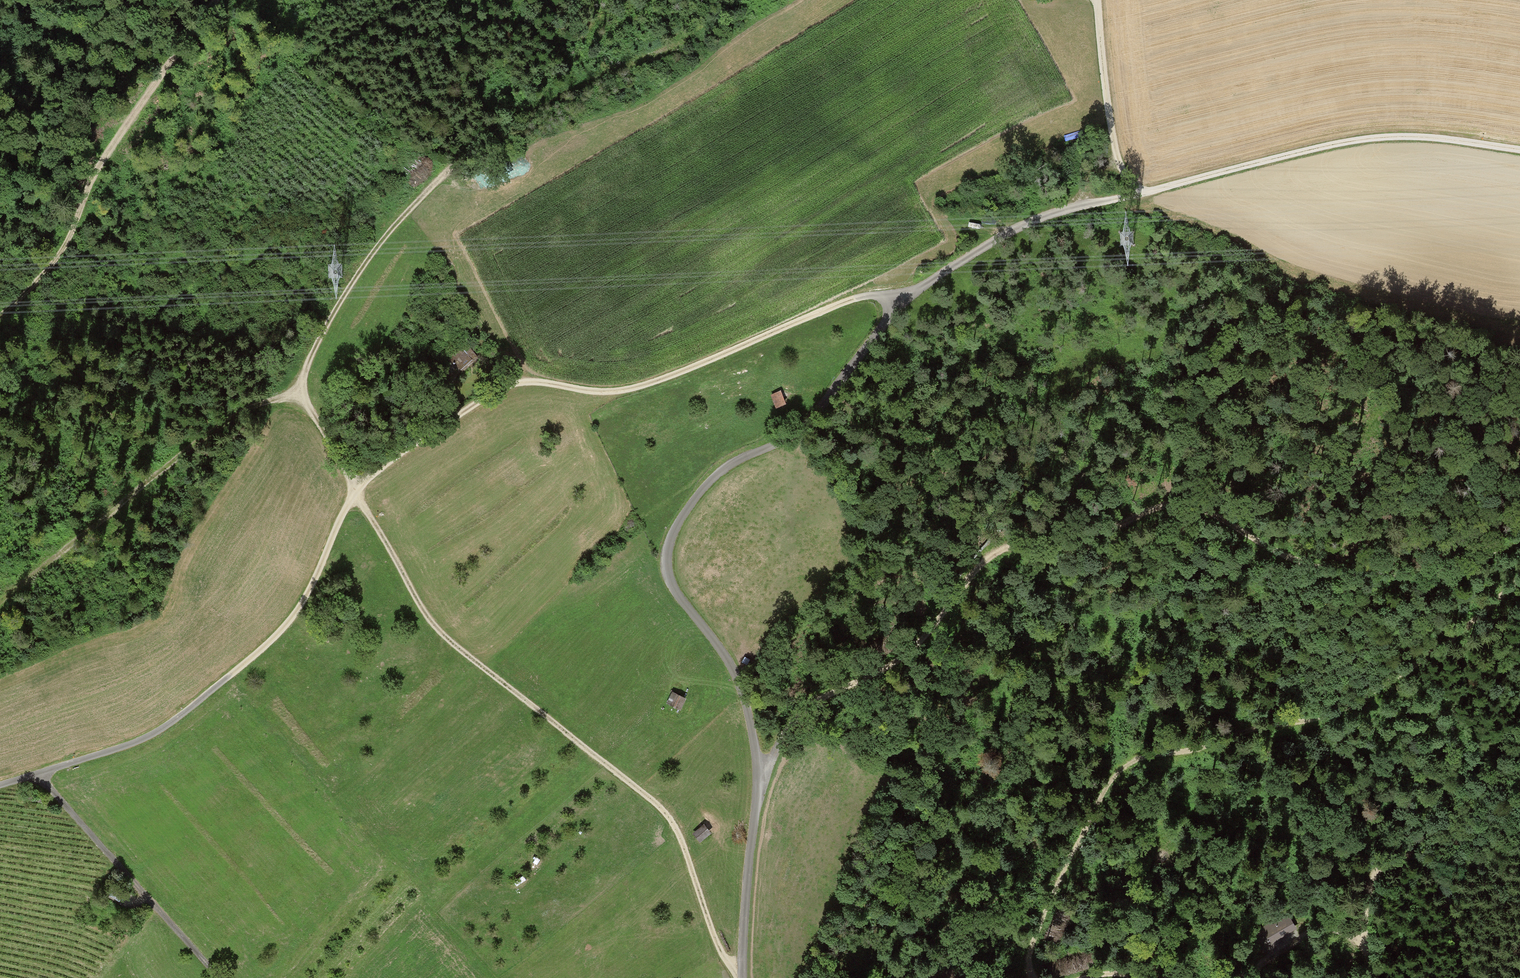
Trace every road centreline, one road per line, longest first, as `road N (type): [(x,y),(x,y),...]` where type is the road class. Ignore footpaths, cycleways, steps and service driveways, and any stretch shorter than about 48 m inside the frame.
road 1 (track): [(901,296),(845,301),(639,389),(595,393),(518,382),(488,396),(404,446),(373,476),(344,510),(290,622),(214,689),(142,739),(0,786)]
road 2 (track): [(22,587),(250,413),(300,397),(311,350),(343,298),(385,236),(459,155),(504,123),(635,62),(724,0)]
road 3 (track): [(1519,541),(1438,570),(1338,572),(1295,560),(1190,506),(1013,545),(985,560),(950,606),(877,667),(794,718),(757,777)]
road 4 (unclassified): [(739,977),(753,754),(737,683),(678,601),(664,564),(696,496),(732,461),(797,433),(901,296)]
road 5 (track): [(300,397),(419,609),(448,642),(667,818),(735,977)]
road 6 (track): [(1519,576),(1424,663),(1345,710),(1121,765),(1041,919),(1032,951),(1035,977)]
road 7 (track): [(901,296),(1028,224),(1116,196),(1366,140),(1519,151)]
road 8 (track): [(0,318),(64,250),(86,188),(215,0)]
road 9 (track): [(36,774),(218,977)]
road 10 (track): [(1353,933),(1379,859),(1404,851),(1431,862),(1473,977)]
road 11 (track): [(1095,0),(1117,168),(1138,193)]
road 12 (track): [(1372,977),(1353,933),(1335,929),(1315,931),(1245,977)]

